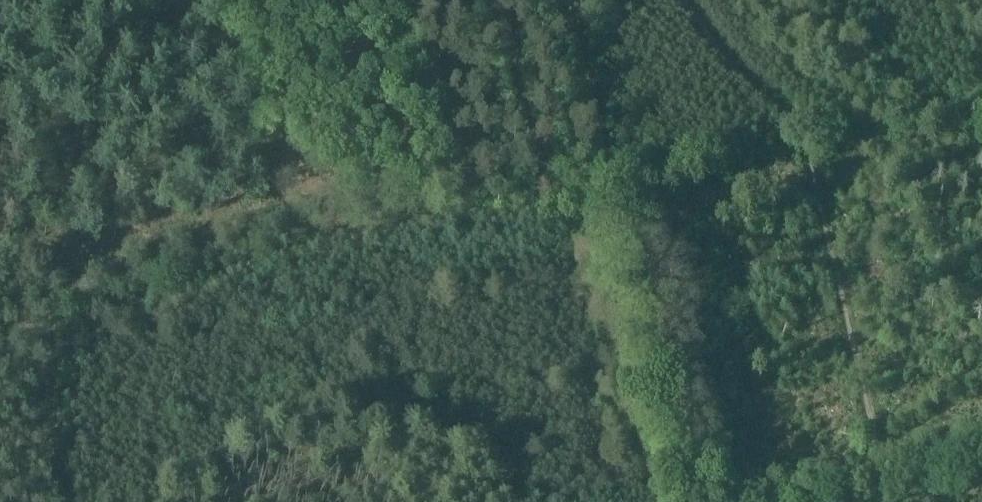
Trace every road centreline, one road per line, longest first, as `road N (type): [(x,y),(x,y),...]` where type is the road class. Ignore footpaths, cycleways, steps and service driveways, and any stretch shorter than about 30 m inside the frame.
road 1 (track): [(0,318),(612,179)]
road 2 (track): [(692,501),(571,0)]

